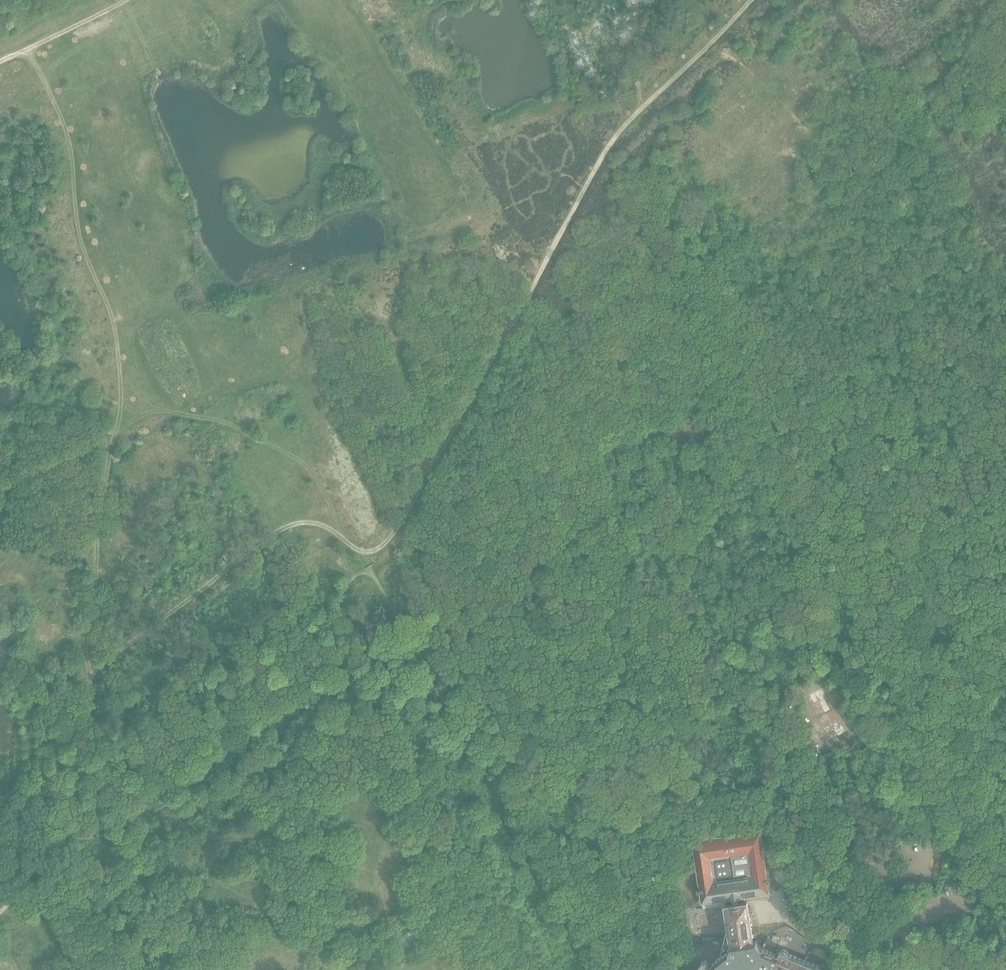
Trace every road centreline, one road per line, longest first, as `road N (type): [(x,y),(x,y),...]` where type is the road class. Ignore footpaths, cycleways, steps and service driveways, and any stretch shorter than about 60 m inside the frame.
road 1 (track): [(26,50),(71,153),(76,233),(117,354),(119,396),(84,656),(95,670)]
road 2 (track): [(56,839),(81,706),(95,670),(124,643),(277,528),(321,526),(357,550)]
road 3 (track): [(56,839),(88,831),(218,747),(322,617),(357,550)]
road 4 (track): [(530,295),(616,137),(749,0)]
road 5 (track): [(368,555),(396,526),(530,295)]
road 6 (track): [(130,0),(0,62)]

